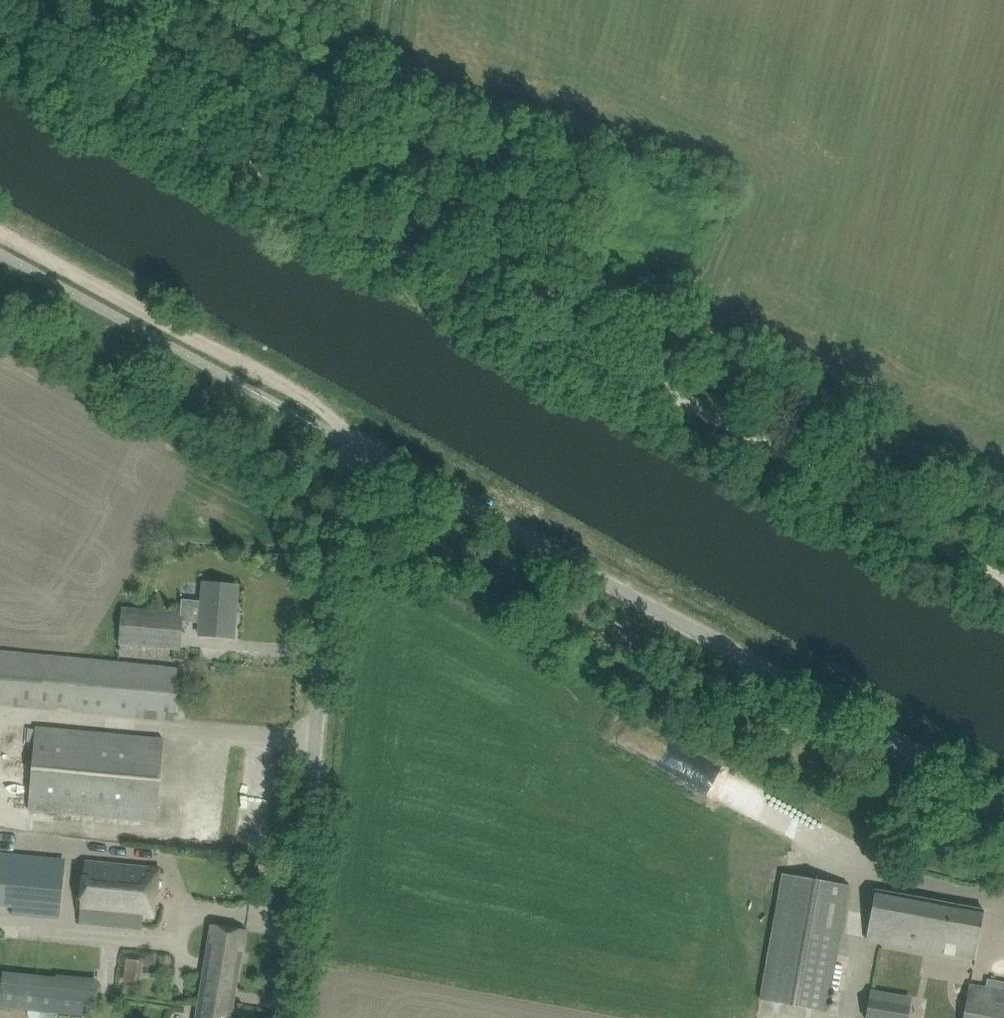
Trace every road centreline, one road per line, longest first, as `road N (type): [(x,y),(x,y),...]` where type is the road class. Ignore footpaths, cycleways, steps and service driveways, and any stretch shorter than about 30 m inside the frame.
road 1 (unclassified): [(1003,790),(342,446)]
road 2 (track): [(0,26),(636,376)]
road 3 (unclassified): [(286,1017),(342,446)]
road 4 (track): [(636,376),(613,320),(384,170),(399,0)]
road 5 (track): [(636,376),(1003,578)]
road 6 (track): [(342,446),(324,405),(0,227)]

